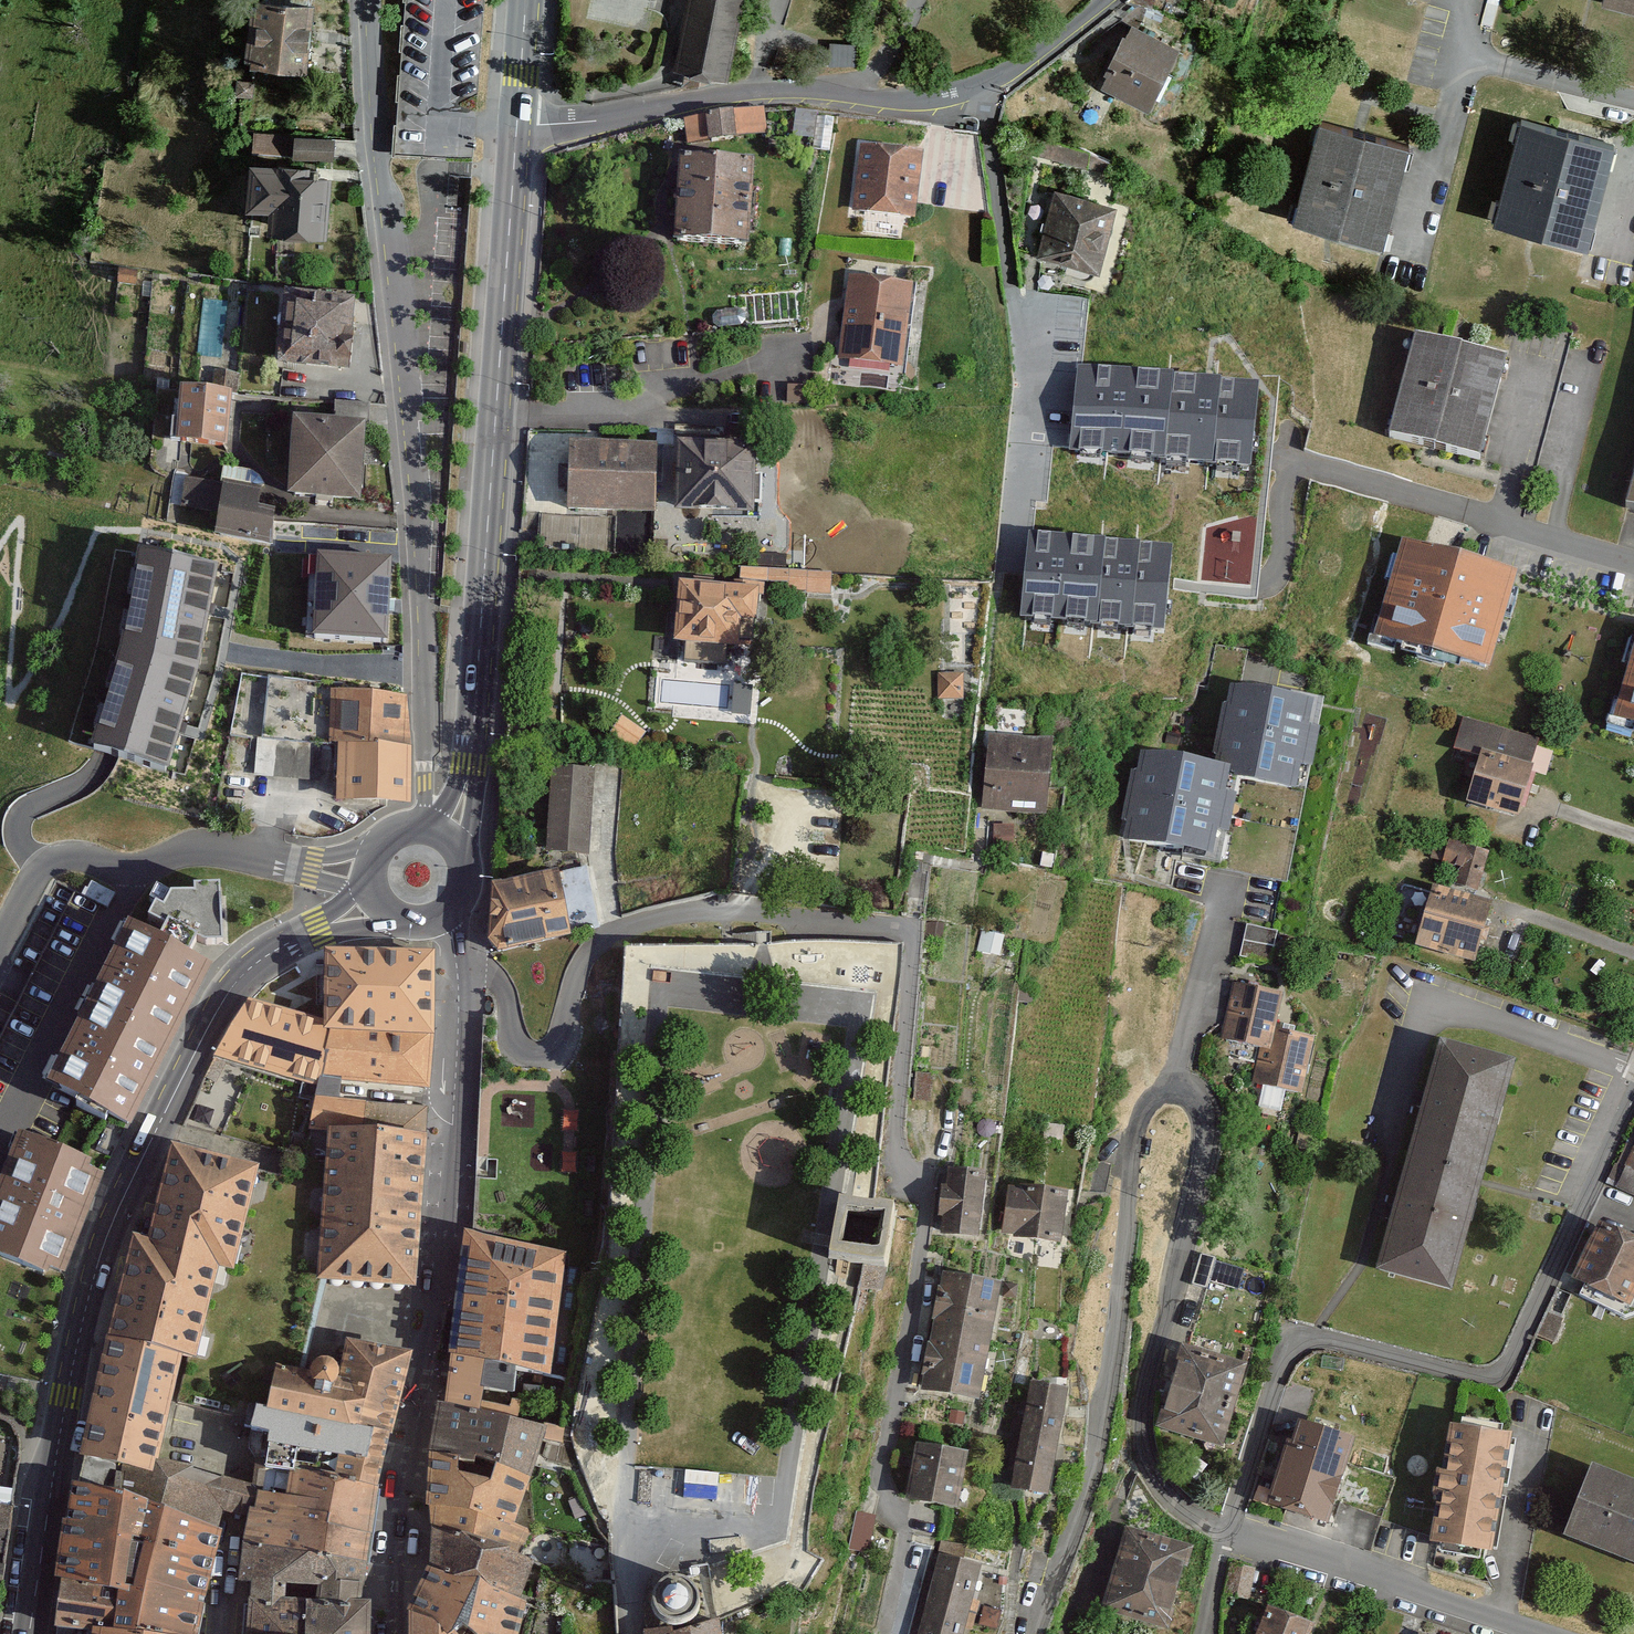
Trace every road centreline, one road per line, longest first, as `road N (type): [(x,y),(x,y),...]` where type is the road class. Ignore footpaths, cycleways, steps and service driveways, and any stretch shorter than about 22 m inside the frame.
road 1 (residential): [(457,966),(495,979),(517,1046),(545,1052),(561,1035),(586,957),(629,926),(725,912),(886,925),(910,938),(896,1131),(926,1214),(882,1477),(903,1543),(884,1633)]
road 2 (residential): [(1229,1531),(1182,1507),(1159,1484),(1142,1427),(1210,1142),(1206,1108),(1179,1086),(1156,1094),(1134,1134),(1119,1315),(1095,1453),(1035,1633)]
road 3 (secondary): [(374,902),(261,958),(242,975),(149,1142),(88,1292),(50,1461),(26,1633)]
road 4 (residential): [(366,0),(364,90),(405,425),(422,670),(423,826)]
road 5 (residential): [(1633,1094),(1514,1359),(1482,1376),(1333,1341),(1293,1349),(1281,1362),(1229,1531)]
road 6 (secondary): [(518,126),(469,764),(448,836)]
road 7 (residential): [(391,1633),(445,1203),(457,966)]
road 8 (residential): [(1106,0),(1008,73),(956,96),(901,101),(757,92),(518,126)]
road 9 (residential): [(1530,1633),(1229,1531)]
road 10 (residential): [(1633,564),(1502,522)]
road 11 (secondary): [(527,0),(518,126)]

